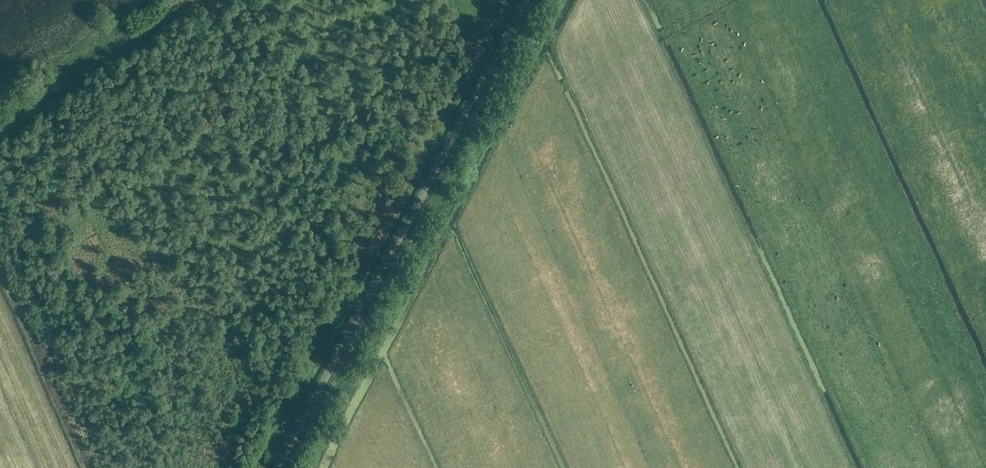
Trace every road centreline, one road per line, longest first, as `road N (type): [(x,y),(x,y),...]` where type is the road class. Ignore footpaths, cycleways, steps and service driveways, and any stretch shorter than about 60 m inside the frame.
road 1 (unclassified): [(277,467),(525,0)]

